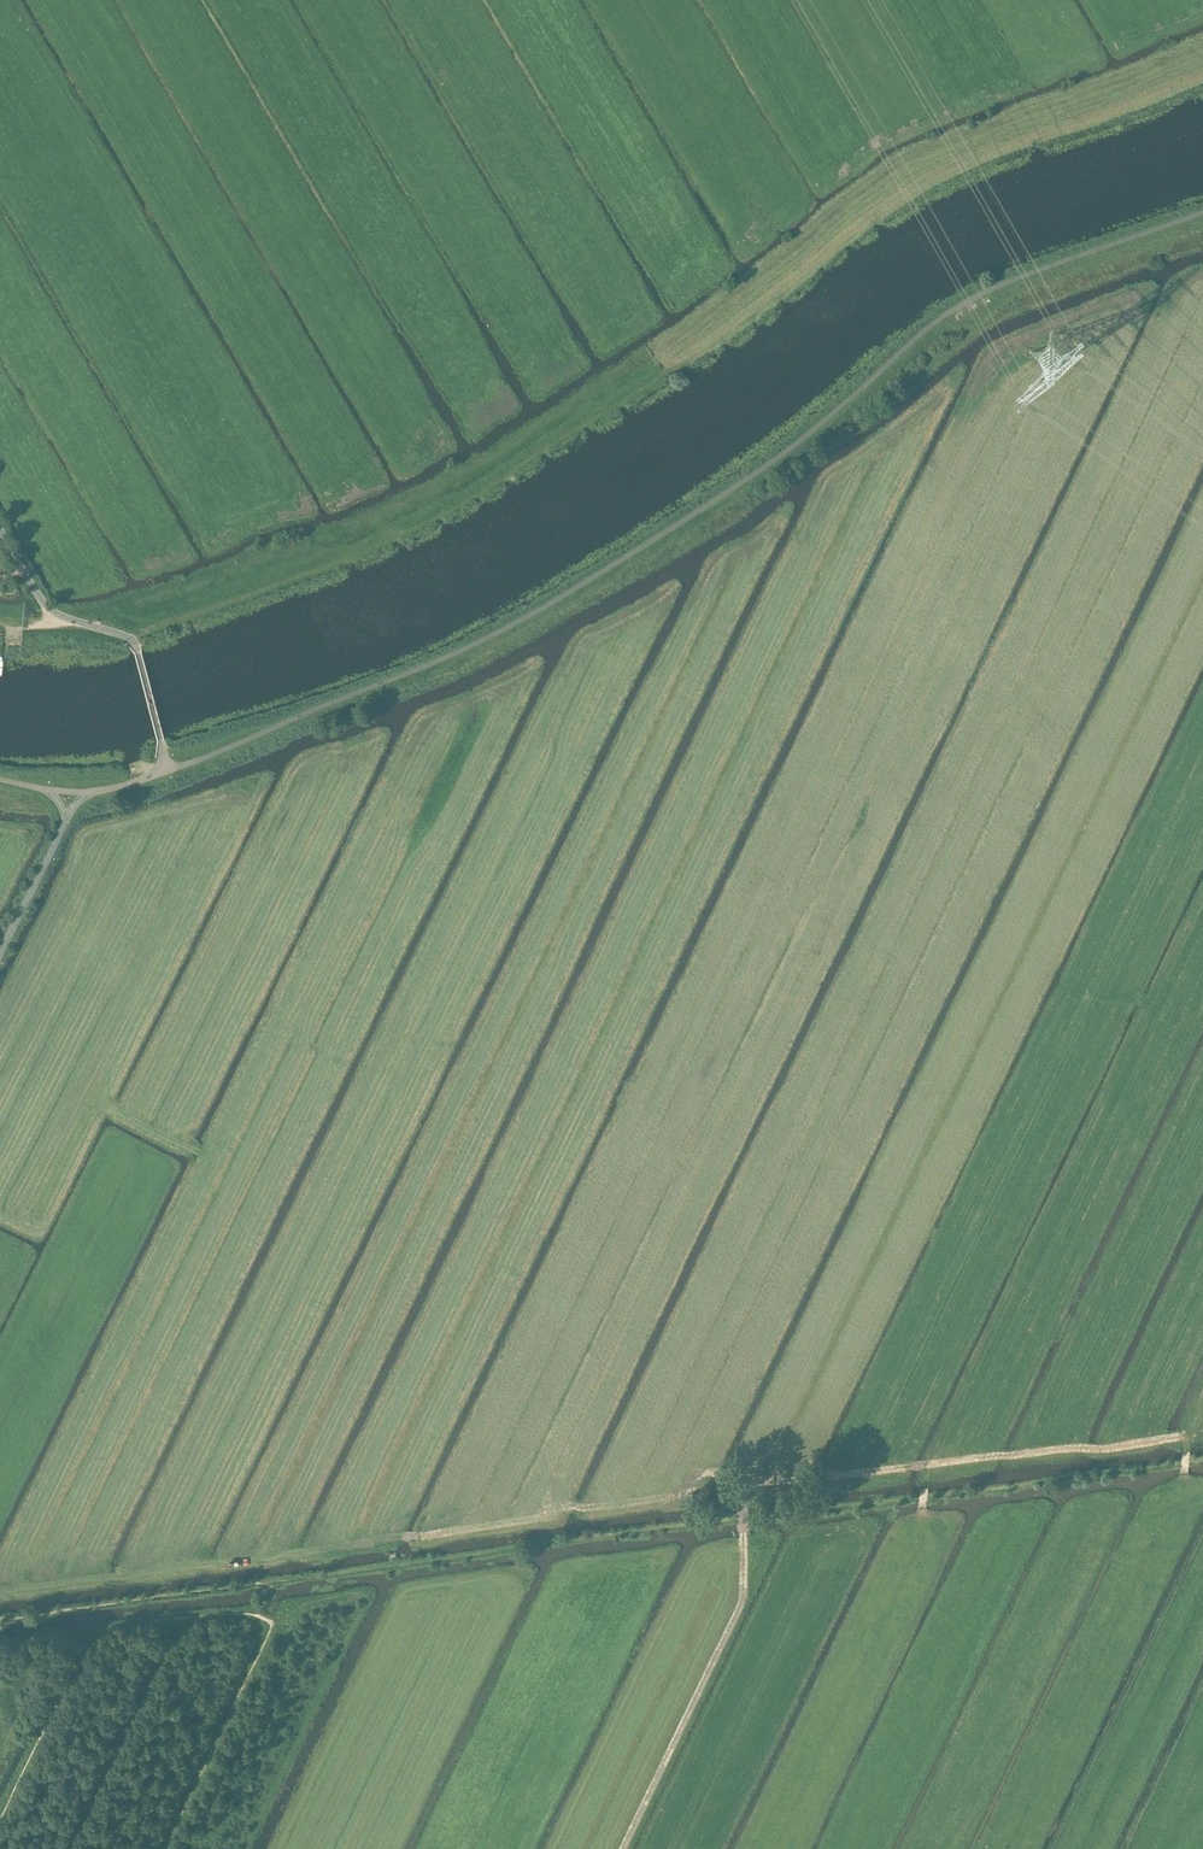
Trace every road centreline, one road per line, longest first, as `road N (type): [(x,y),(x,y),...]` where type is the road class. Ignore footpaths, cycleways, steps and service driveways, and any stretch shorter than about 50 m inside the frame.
road 1 (track): [(623,1848),(743,1606),(739,1494),(751,1483),(1180,1439),(1184,1479)]
road 2 (track): [(0,1592),(542,1520),(561,1509),(674,1500),(711,1472),(731,1478),(739,1494)]

